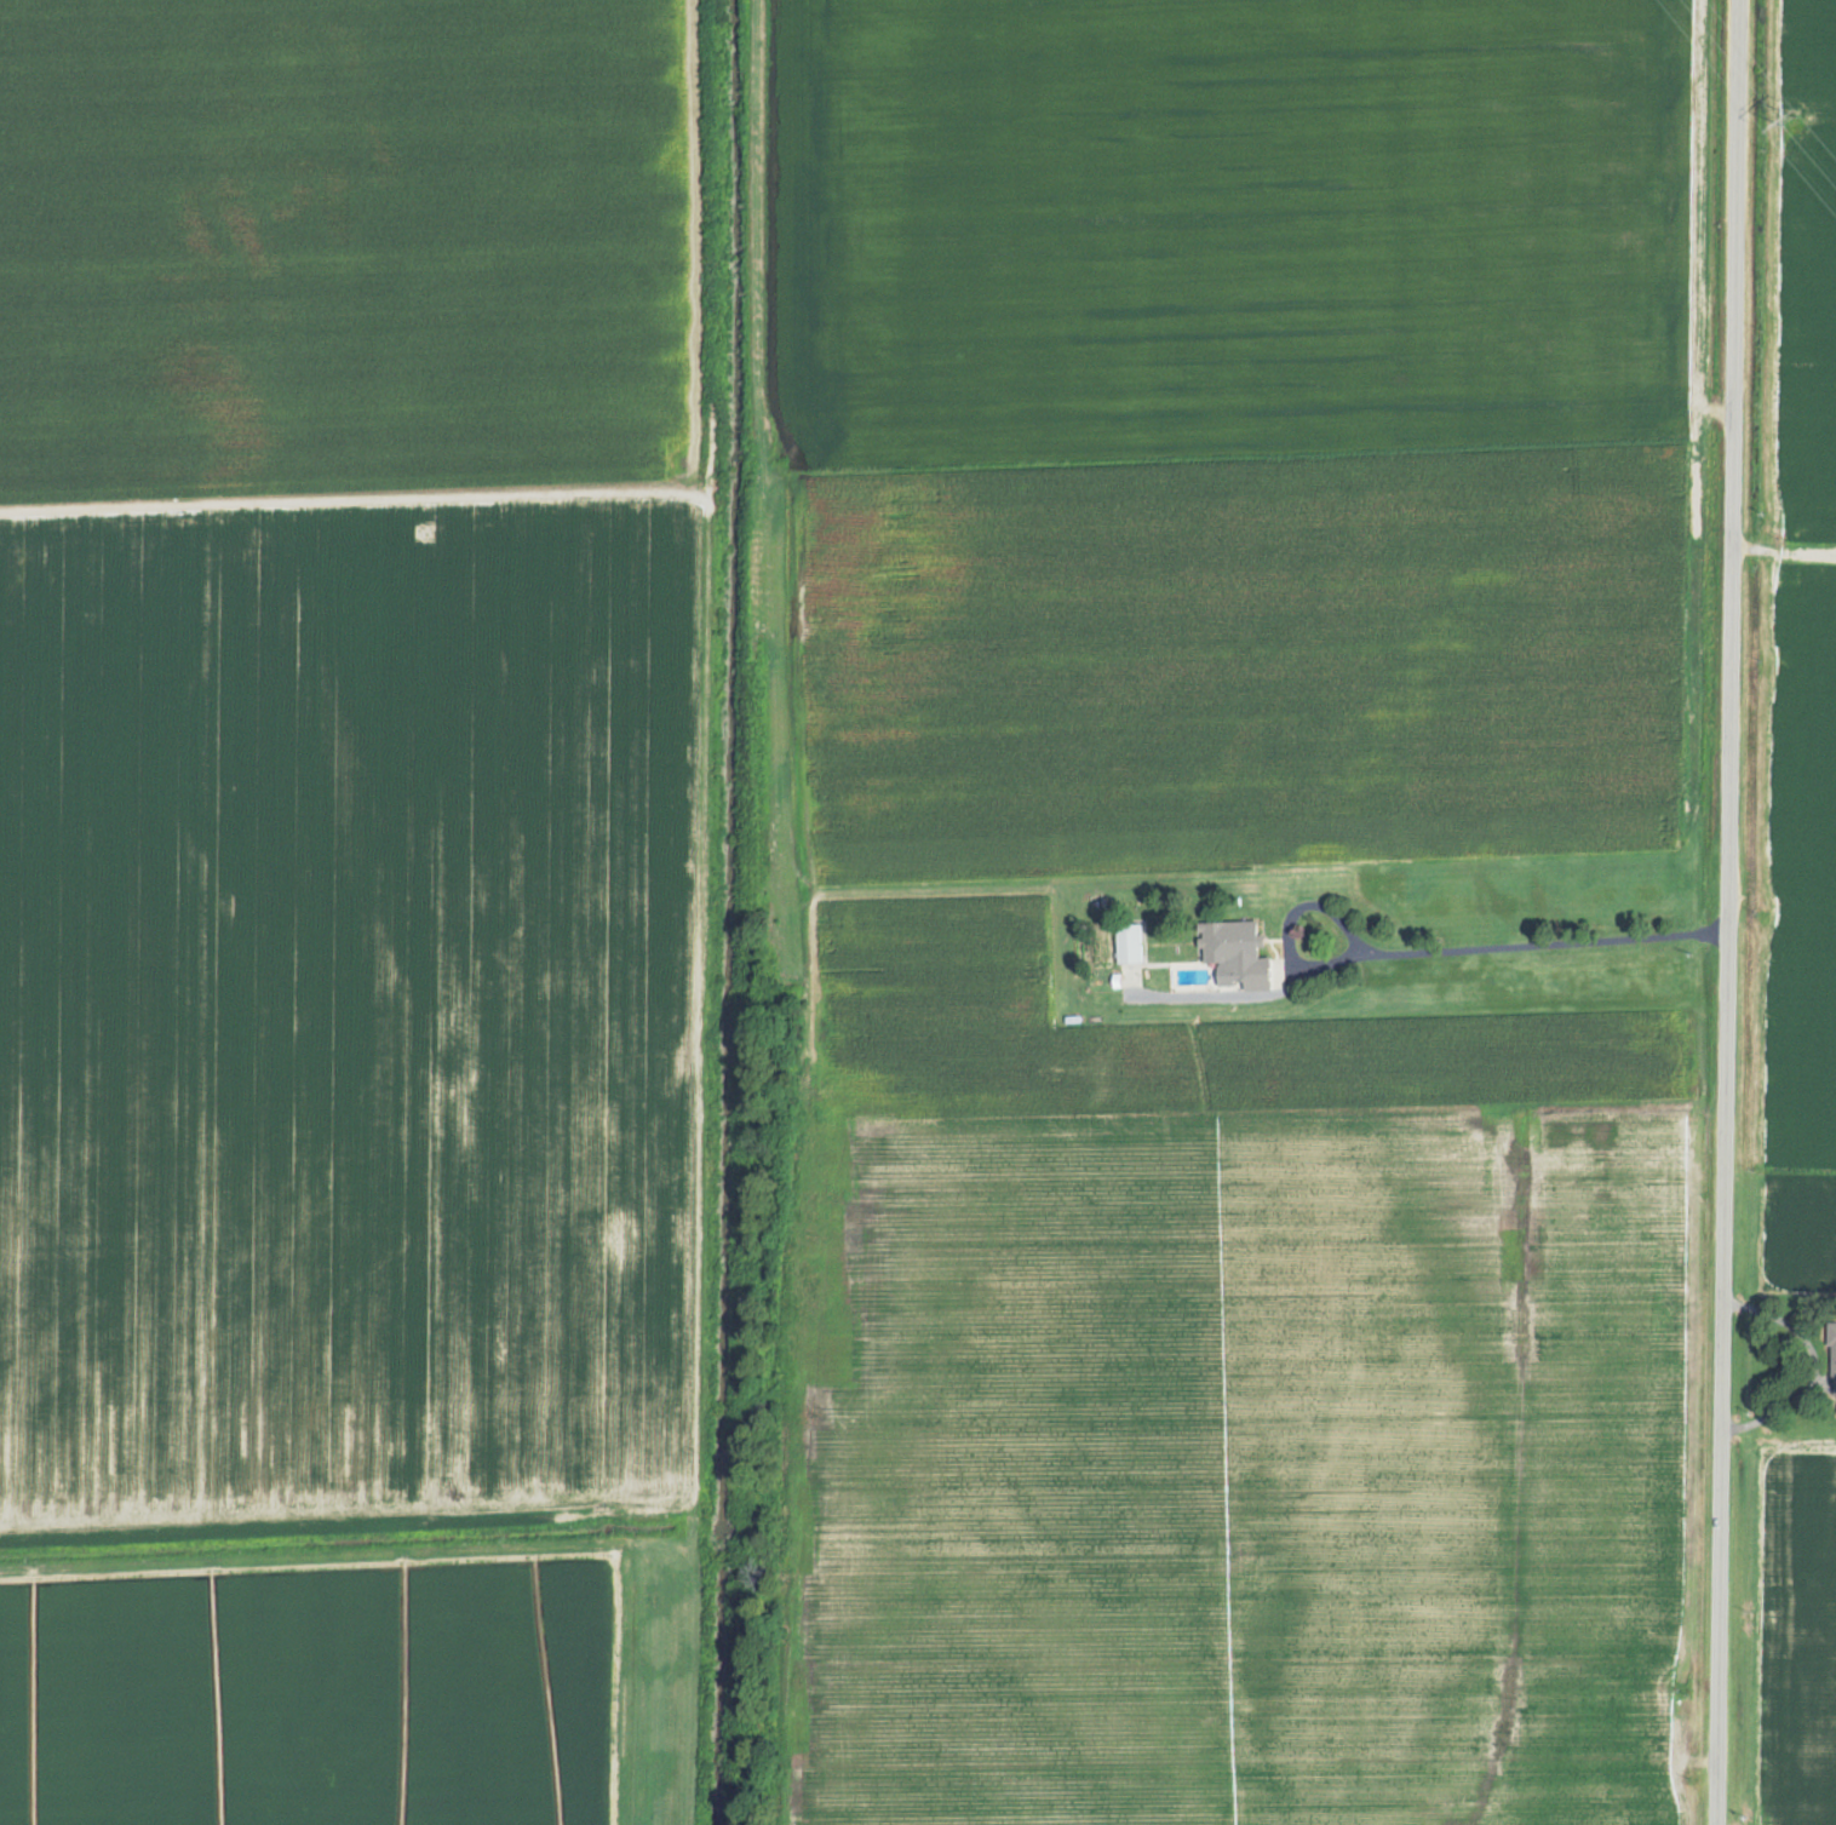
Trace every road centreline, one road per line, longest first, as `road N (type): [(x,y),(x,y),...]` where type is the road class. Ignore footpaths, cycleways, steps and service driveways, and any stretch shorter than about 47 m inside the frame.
road 1 (secondary): [(1720,1824),(1741,0)]
road 2 (residential): [(654,1824),(660,1560)]

